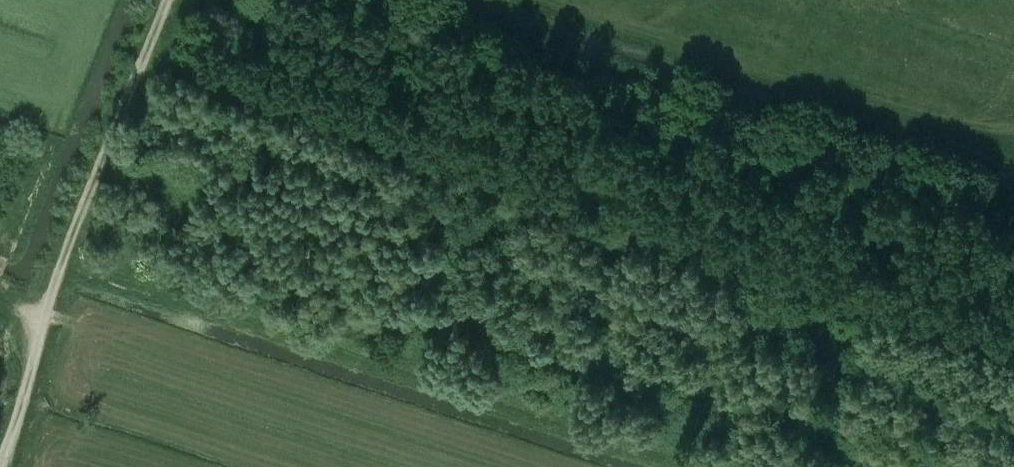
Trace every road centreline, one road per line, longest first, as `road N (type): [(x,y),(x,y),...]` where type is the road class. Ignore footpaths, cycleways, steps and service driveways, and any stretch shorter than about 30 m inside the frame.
road 1 (track): [(1013,421),(891,379),(869,343),(838,320),(809,320),(791,334),(787,353),(376,216),(334,285),(288,281),(247,260),(209,202),(159,184),(138,192),(132,212),(146,235),(229,262)]
road 2 (track): [(0,300),(128,335),(514,466)]
road 3 (track): [(0,466),(46,314),(168,0)]
road 4 (track): [(878,466),(790,437),(767,417),(787,353)]

